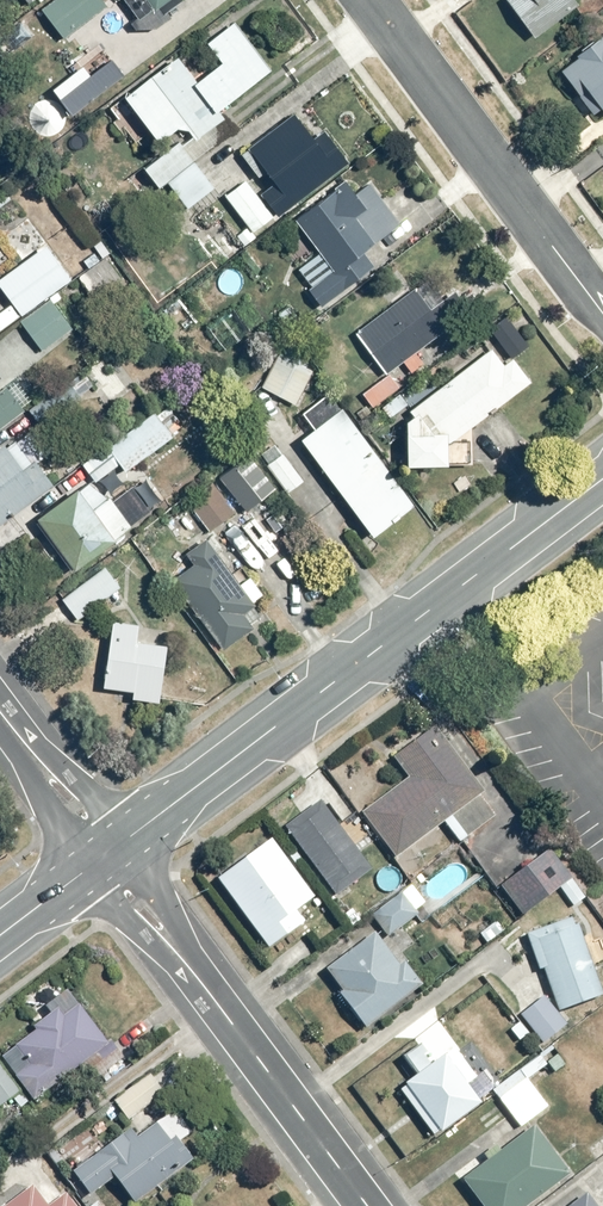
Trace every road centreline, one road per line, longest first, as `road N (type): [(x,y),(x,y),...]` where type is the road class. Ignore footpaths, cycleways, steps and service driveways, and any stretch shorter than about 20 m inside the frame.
road 1 (tertiary): [(602,480),(108,854)]
road 2 (residential): [(108,854),(369,1205)]
road 3 (residential): [(370,0),(602,314)]
road 4 (residential): [(0,709),(108,854)]
road 5 (tertiary): [(108,854),(0,936)]

